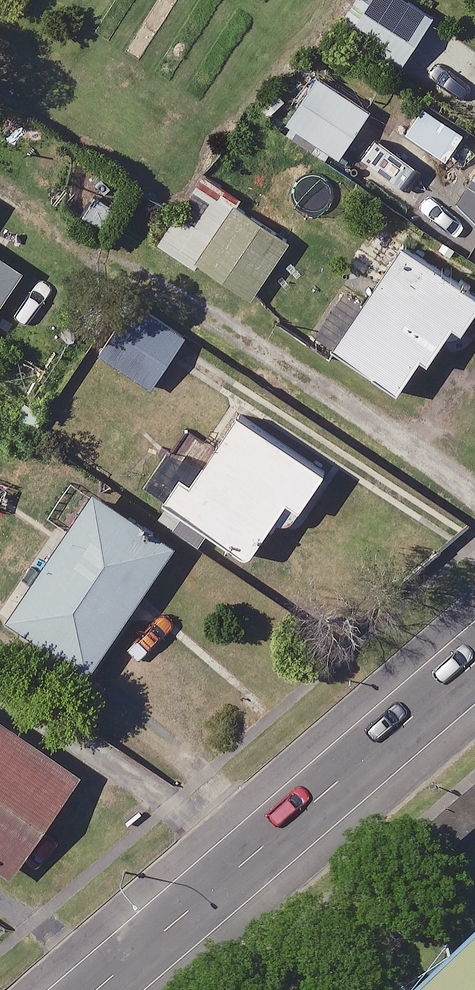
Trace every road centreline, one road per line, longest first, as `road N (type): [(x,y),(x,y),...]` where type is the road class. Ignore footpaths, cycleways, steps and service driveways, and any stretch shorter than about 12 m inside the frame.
road 1 (tertiary): [(474,658),(91,989)]

